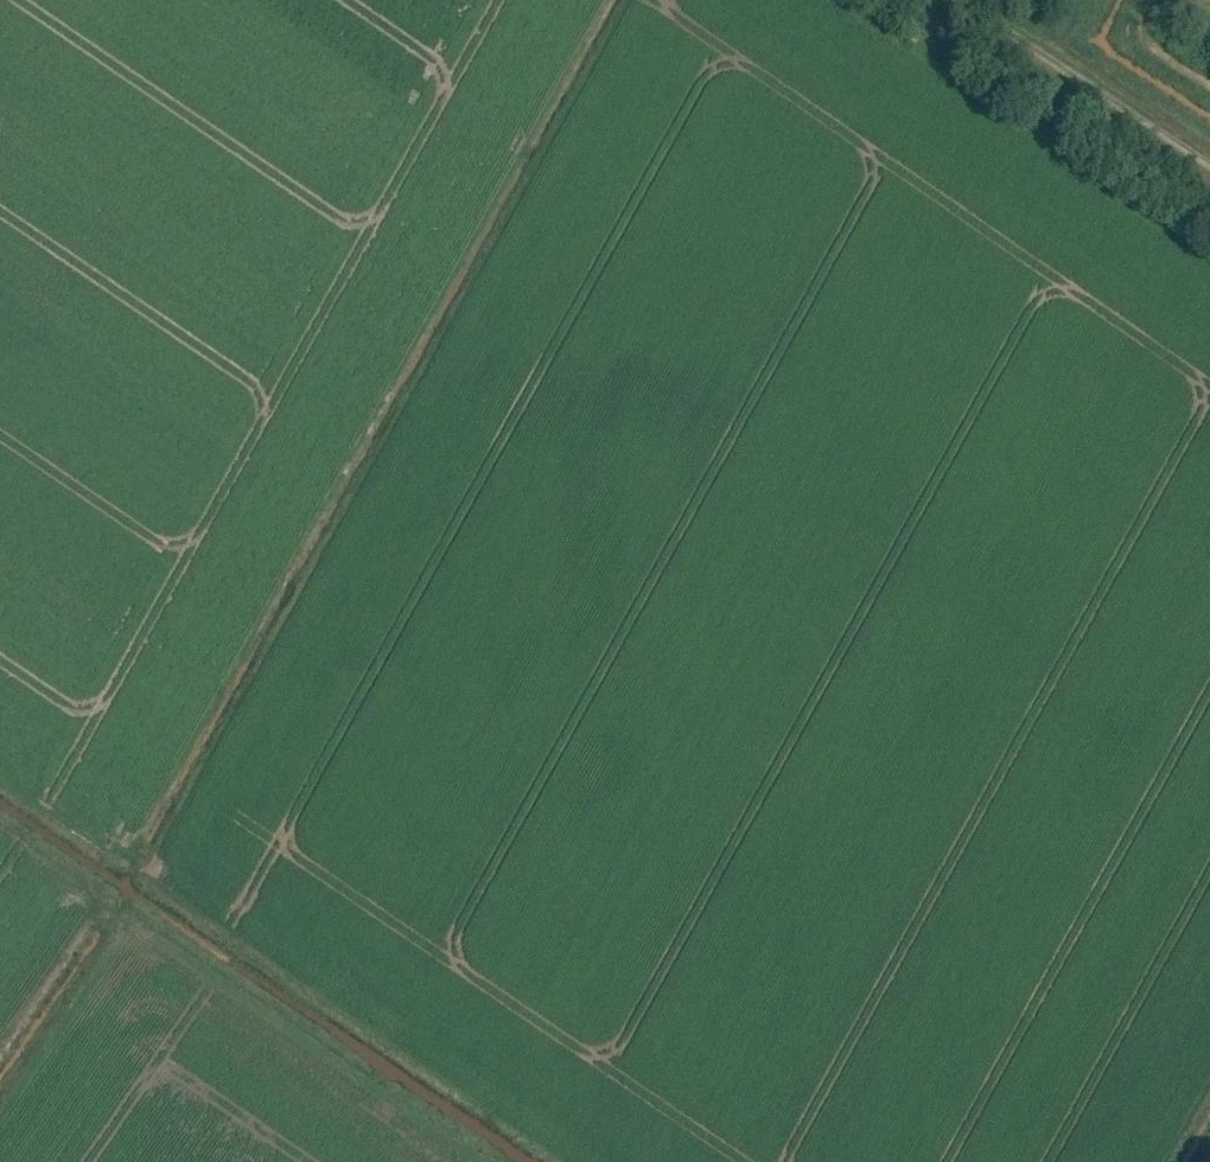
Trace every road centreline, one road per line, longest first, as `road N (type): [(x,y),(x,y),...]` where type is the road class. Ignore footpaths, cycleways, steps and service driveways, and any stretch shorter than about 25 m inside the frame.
road 1 (track): [(962,0),(1209,167)]

